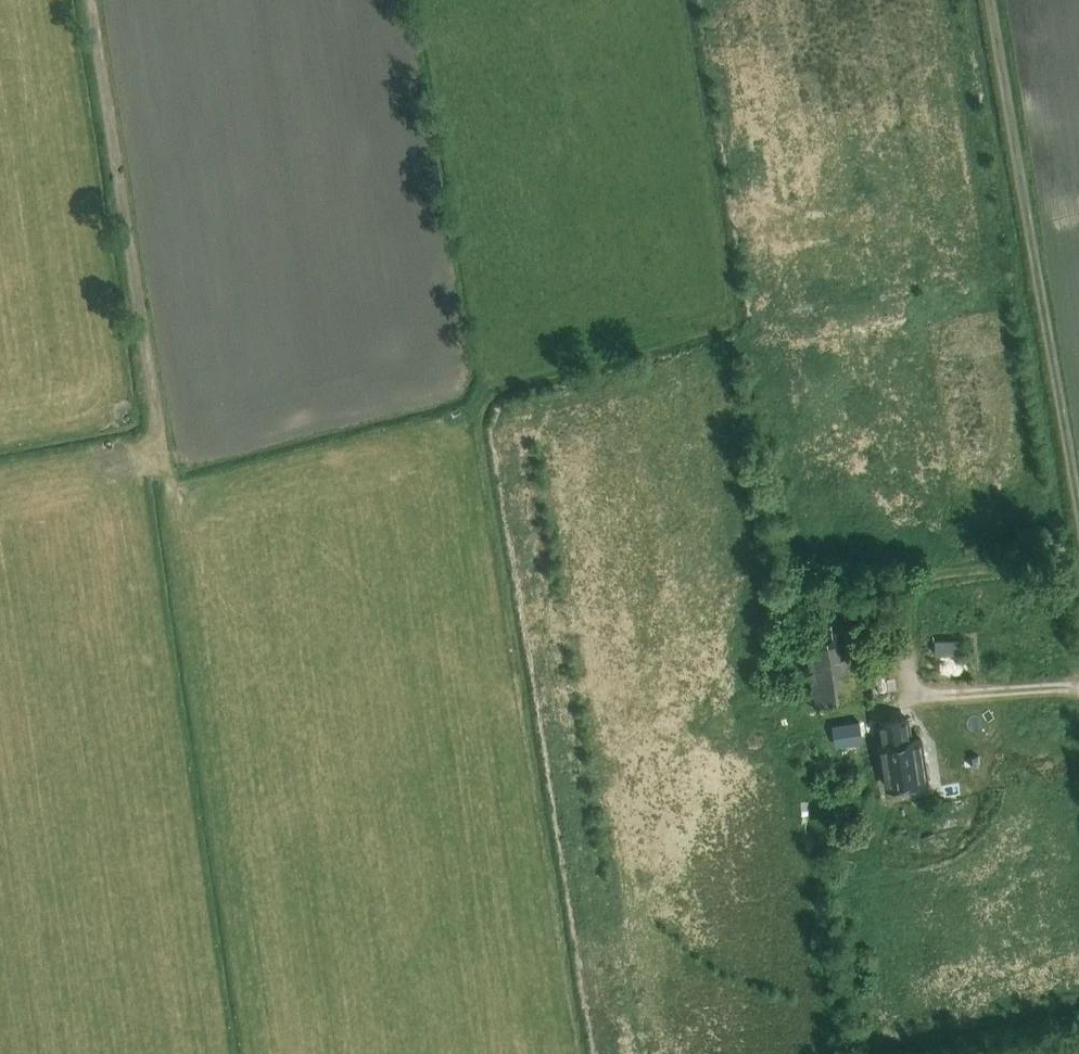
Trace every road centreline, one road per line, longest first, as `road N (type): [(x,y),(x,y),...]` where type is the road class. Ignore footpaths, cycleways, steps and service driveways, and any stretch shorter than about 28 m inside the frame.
road 1 (track): [(1078,519),(993,0)]
road 2 (track): [(153,436),(86,0)]

